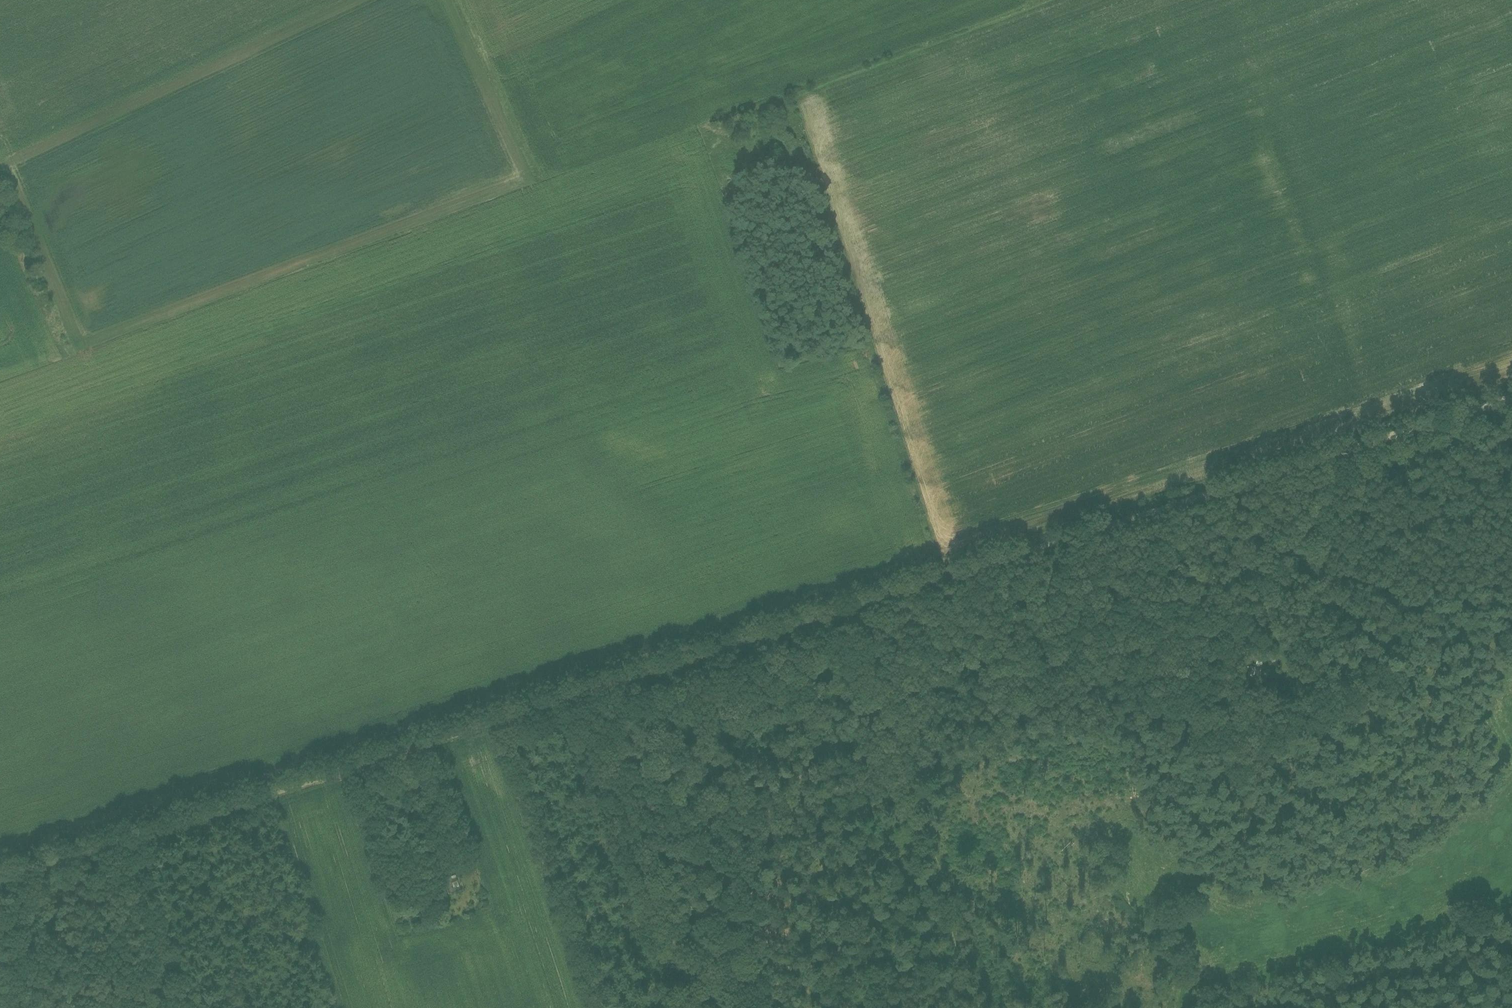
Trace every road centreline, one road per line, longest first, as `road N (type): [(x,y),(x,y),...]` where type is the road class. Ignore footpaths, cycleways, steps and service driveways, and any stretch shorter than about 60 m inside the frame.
road 1 (unclassified): [(0,883),(1216,499)]
road 2 (track): [(1216,499),(1511,403)]

